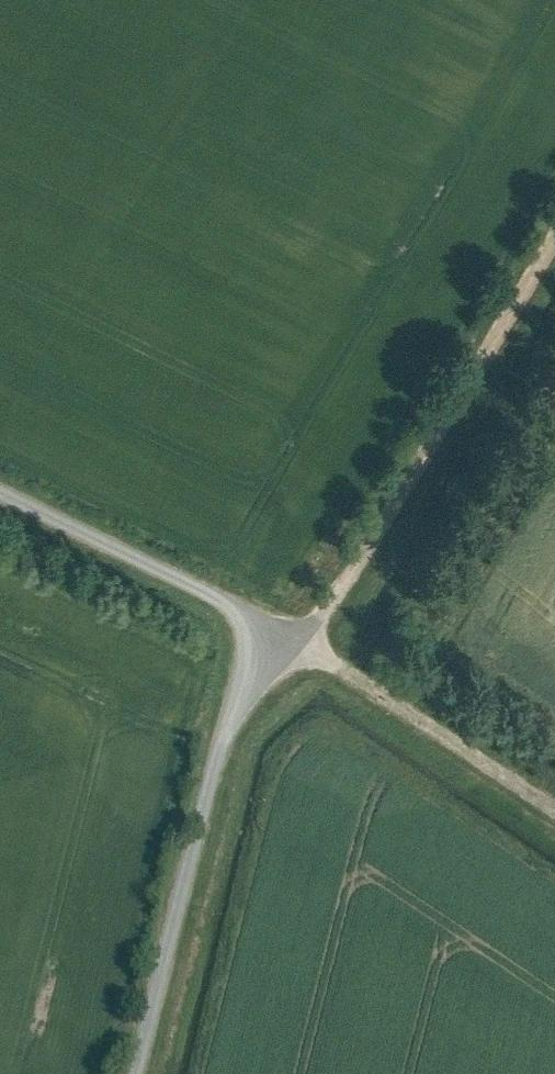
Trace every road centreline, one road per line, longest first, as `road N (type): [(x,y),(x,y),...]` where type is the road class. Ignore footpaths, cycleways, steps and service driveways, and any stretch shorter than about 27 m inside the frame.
road 1 (track): [(290,637),(554,188)]
road 2 (unclassified): [(137,1073),(254,625)]
road 3 (track): [(290,637),(554,817)]
road 4 (unclassified): [(254,625),(0,499)]

